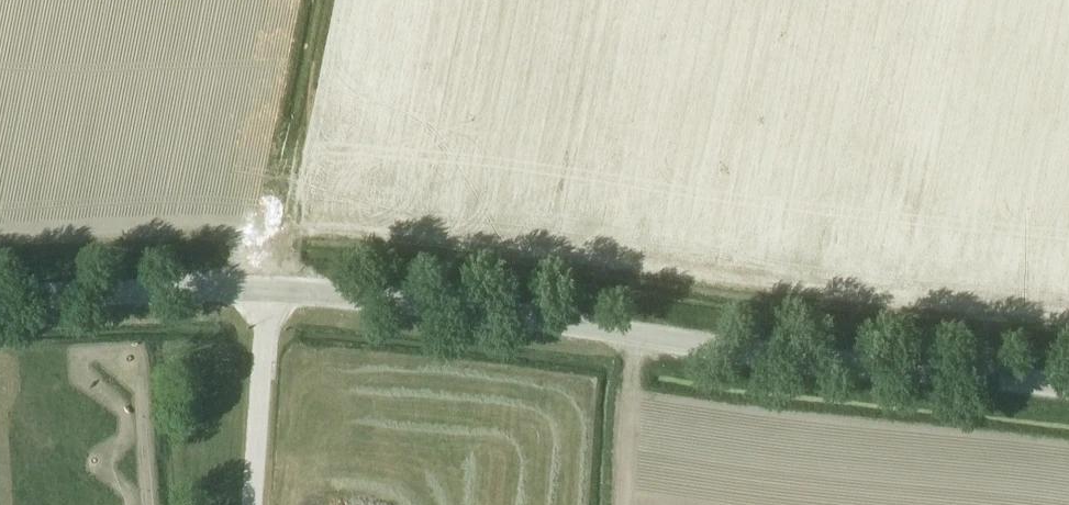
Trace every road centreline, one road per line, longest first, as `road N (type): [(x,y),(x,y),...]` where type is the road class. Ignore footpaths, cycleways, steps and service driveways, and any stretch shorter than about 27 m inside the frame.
road 1 (tertiary): [(0,304),(242,286),(658,328),(1068,387)]

